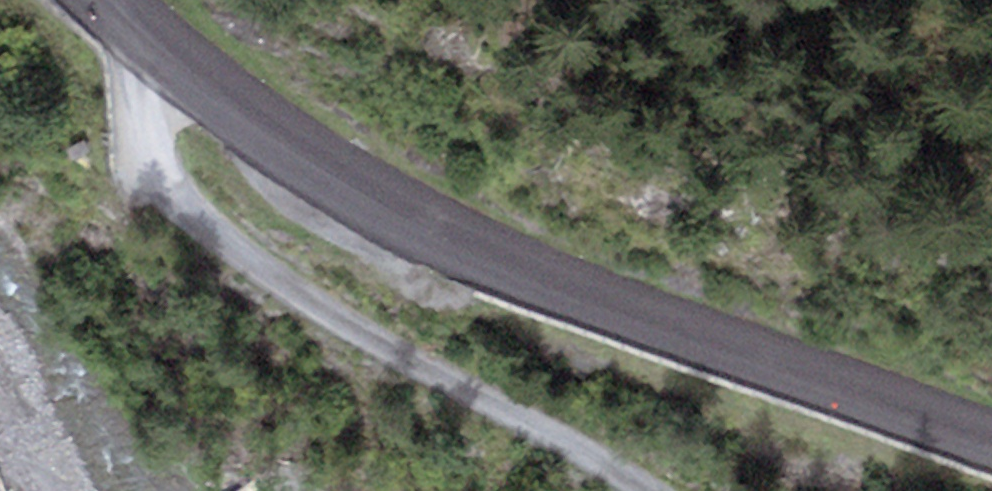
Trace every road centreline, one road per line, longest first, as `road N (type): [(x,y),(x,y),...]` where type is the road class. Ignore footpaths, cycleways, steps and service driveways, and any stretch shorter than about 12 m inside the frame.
road 1 (secondary): [(106,0),(249,119),(477,252),(991,447)]
road 2 (track): [(631,490),(203,226),(153,168),(141,108),(140,34)]

